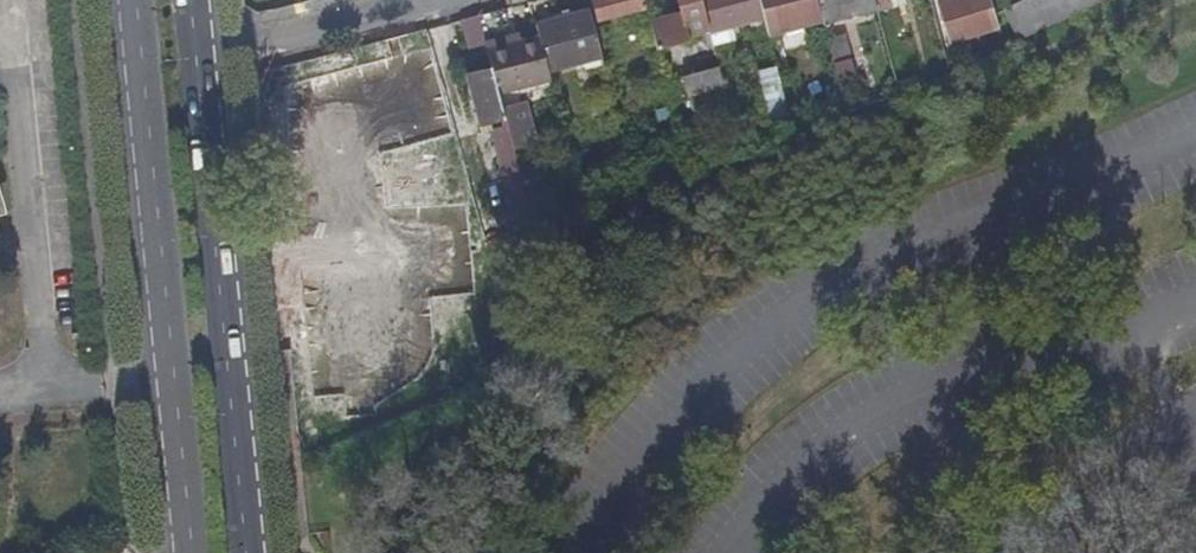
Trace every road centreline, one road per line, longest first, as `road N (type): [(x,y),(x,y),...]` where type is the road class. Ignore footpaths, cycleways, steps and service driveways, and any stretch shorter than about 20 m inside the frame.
road 1 (primary): [(127,0),(185,552)]
road 2 (primary): [(257,552),(202,74)]
road 3 (residential): [(477,0),(202,74)]

